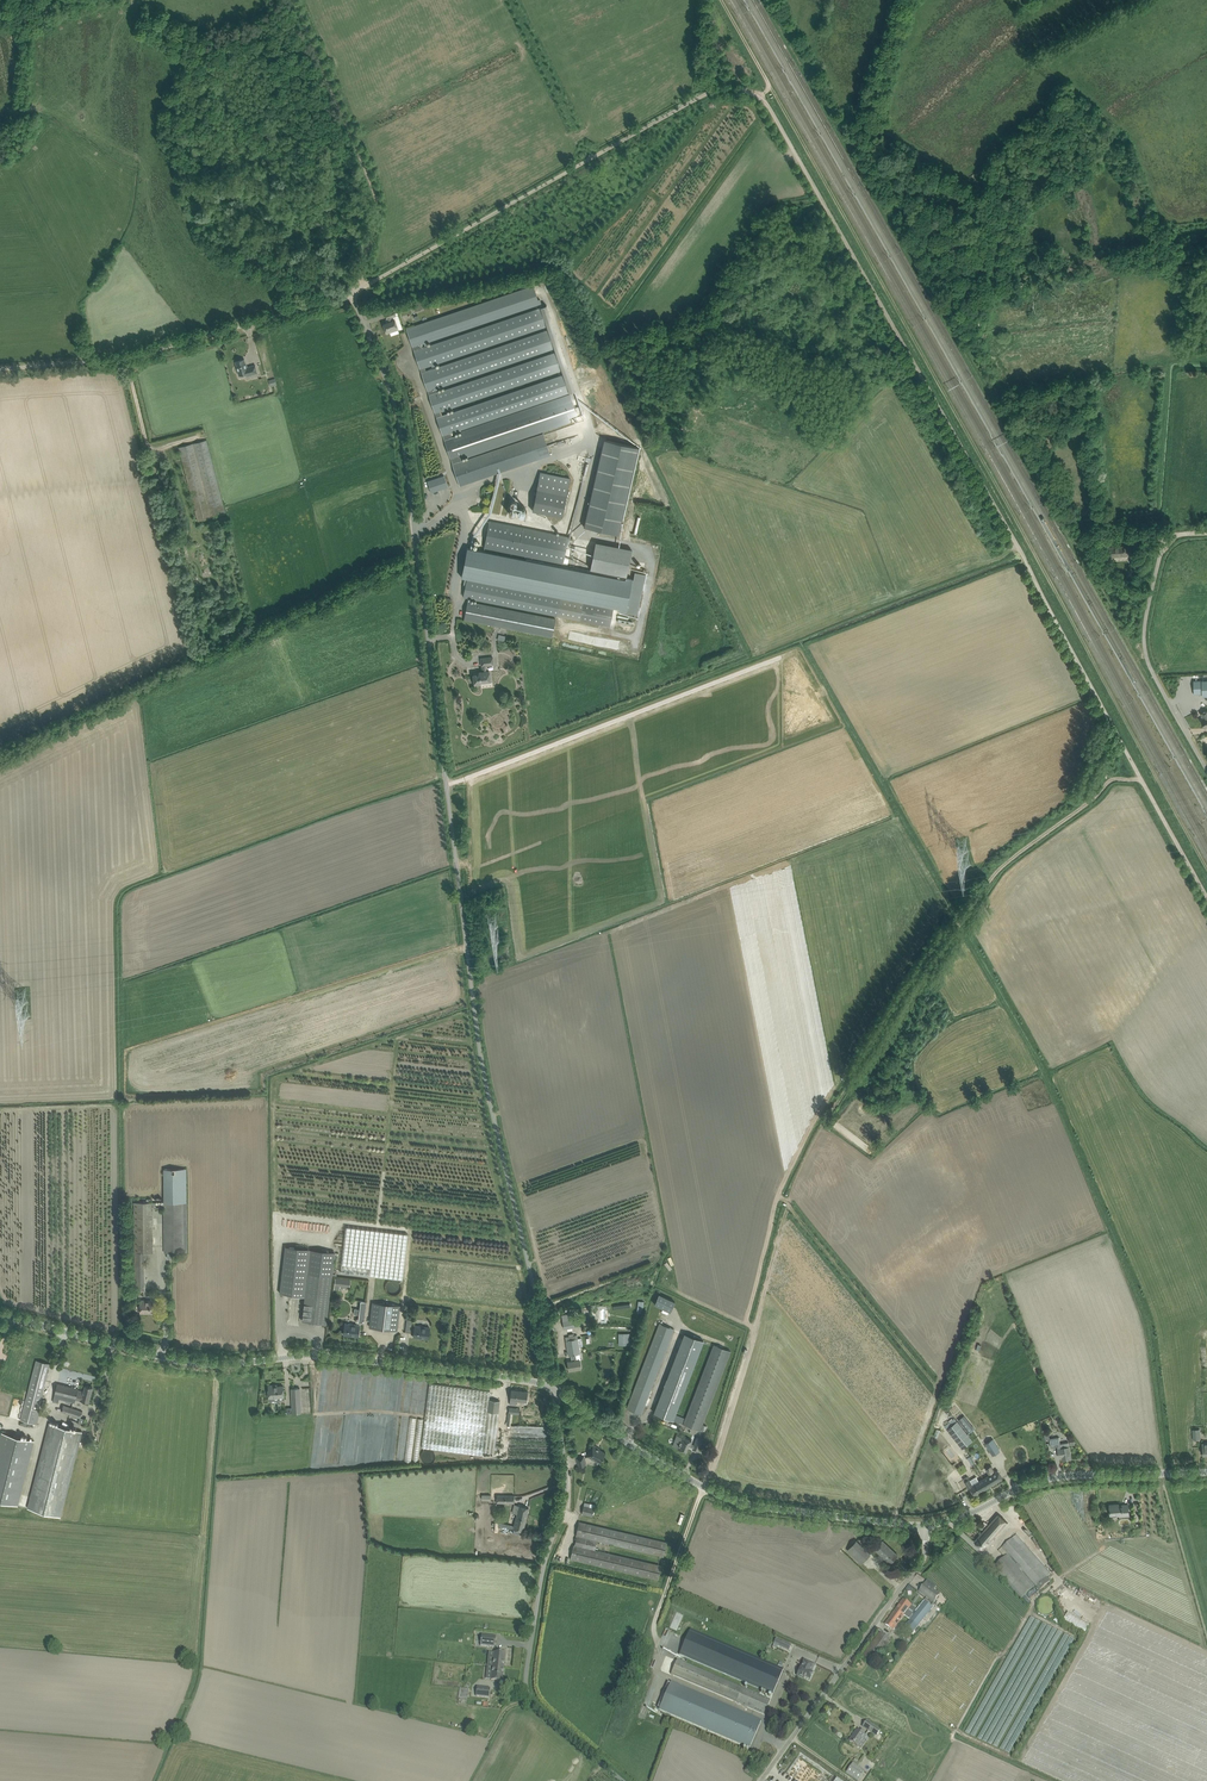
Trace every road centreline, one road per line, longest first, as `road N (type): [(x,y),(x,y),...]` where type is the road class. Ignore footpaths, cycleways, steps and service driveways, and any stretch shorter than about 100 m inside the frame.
road 1 (unclassified): [(552,1388),(463,926),(404,447),(390,388),(351,293)]
road 2 (unclassified): [(1206,897),(764,102)]
road 3 (track): [(1094,540),(1068,527),(771,0)]
road 4 (unclassified): [(552,1388),(372,1361),(193,1365),(0,1317)]
road 5 (unclassified): [(351,293),(709,92),(736,89),(764,102)]
road 6 (track): [(959,927),(810,1154),(788,1205),(863,1293)]
road 7 (unclassified): [(622,1780),(533,1706),(527,1691),(539,1592),(567,1479),(552,1388)]
road 8 (unclassified): [(926,1527),(726,1499),(633,1447),(552,1388)]
road 9 (unclassified): [(0,369),(128,358),(351,293)]
road 10 (unclassified): [(1206,769),(1149,658),(1146,631),(1167,535),(1094,540)]
road 11 (track): [(351,293),(378,213),(376,192),(294,0)]
road 12 (unclassified): [(762,1780),(921,1563),(926,1527)]
road 13 (unclassified): [(926,1527),(1043,1480),(1206,1472)]
road 14 (track): [(1141,779),(1110,781),(1003,866),(959,927)]

